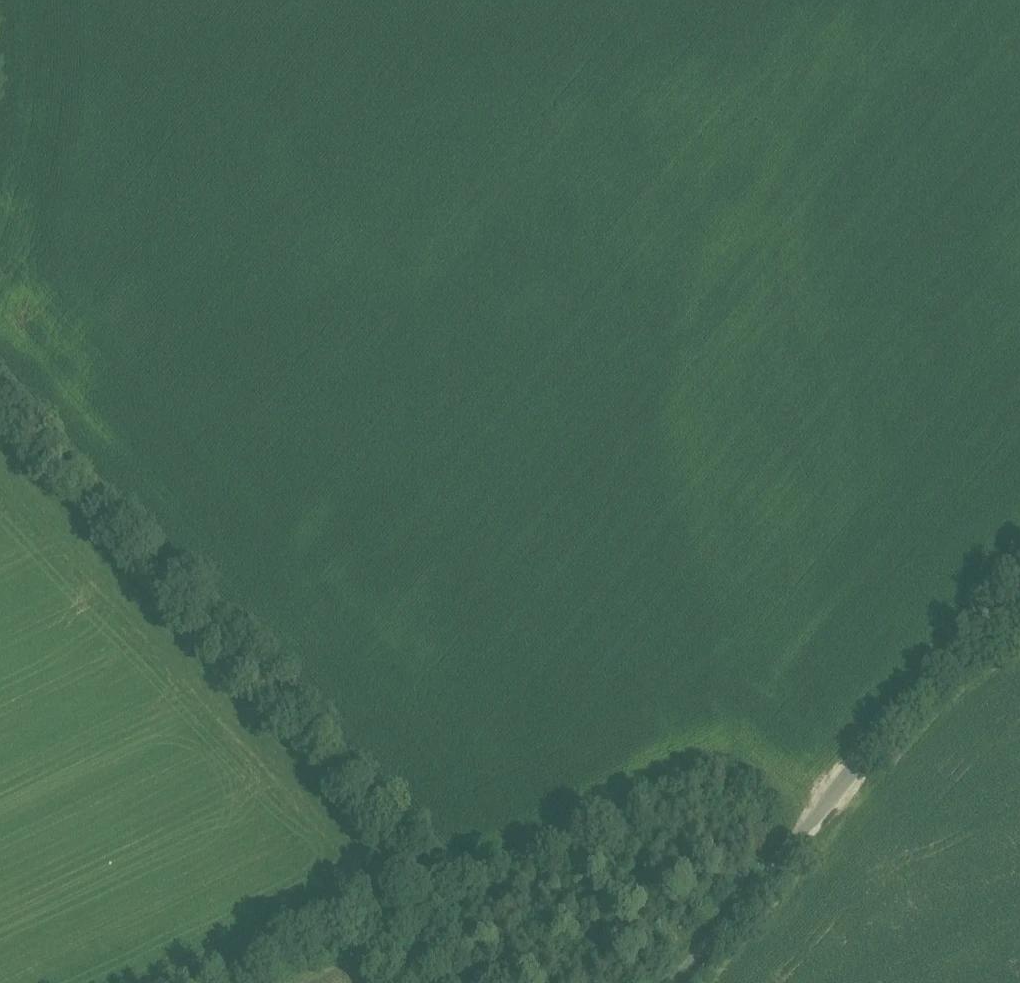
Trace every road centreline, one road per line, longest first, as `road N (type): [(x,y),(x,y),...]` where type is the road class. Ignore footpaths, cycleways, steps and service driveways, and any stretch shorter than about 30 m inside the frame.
road 1 (residential): [(1019,523),(654,982)]

